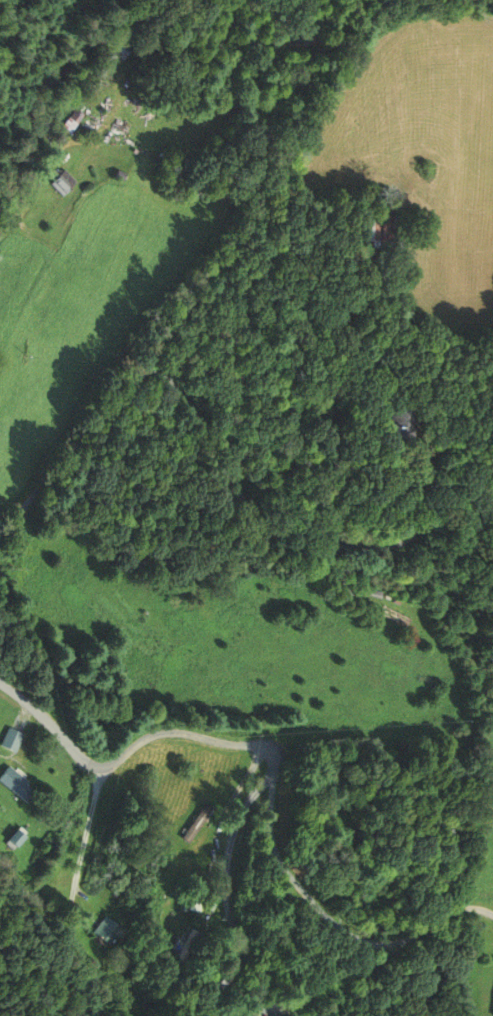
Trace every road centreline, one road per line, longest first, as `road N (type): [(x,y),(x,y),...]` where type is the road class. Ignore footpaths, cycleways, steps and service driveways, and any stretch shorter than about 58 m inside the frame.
road 1 (residential): [(0,536),(130,376),(144,371),(176,384),(243,502),(286,542),(405,541),(416,524),(415,486)]
road 2 (residential): [(0,682),(94,764),(111,764),(169,730),(254,750),(254,770),(219,836),(219,884),(257,972),(305,1015)]
road 3 (residential): [(130,376),(253,210),(330,43),(360,0)]

